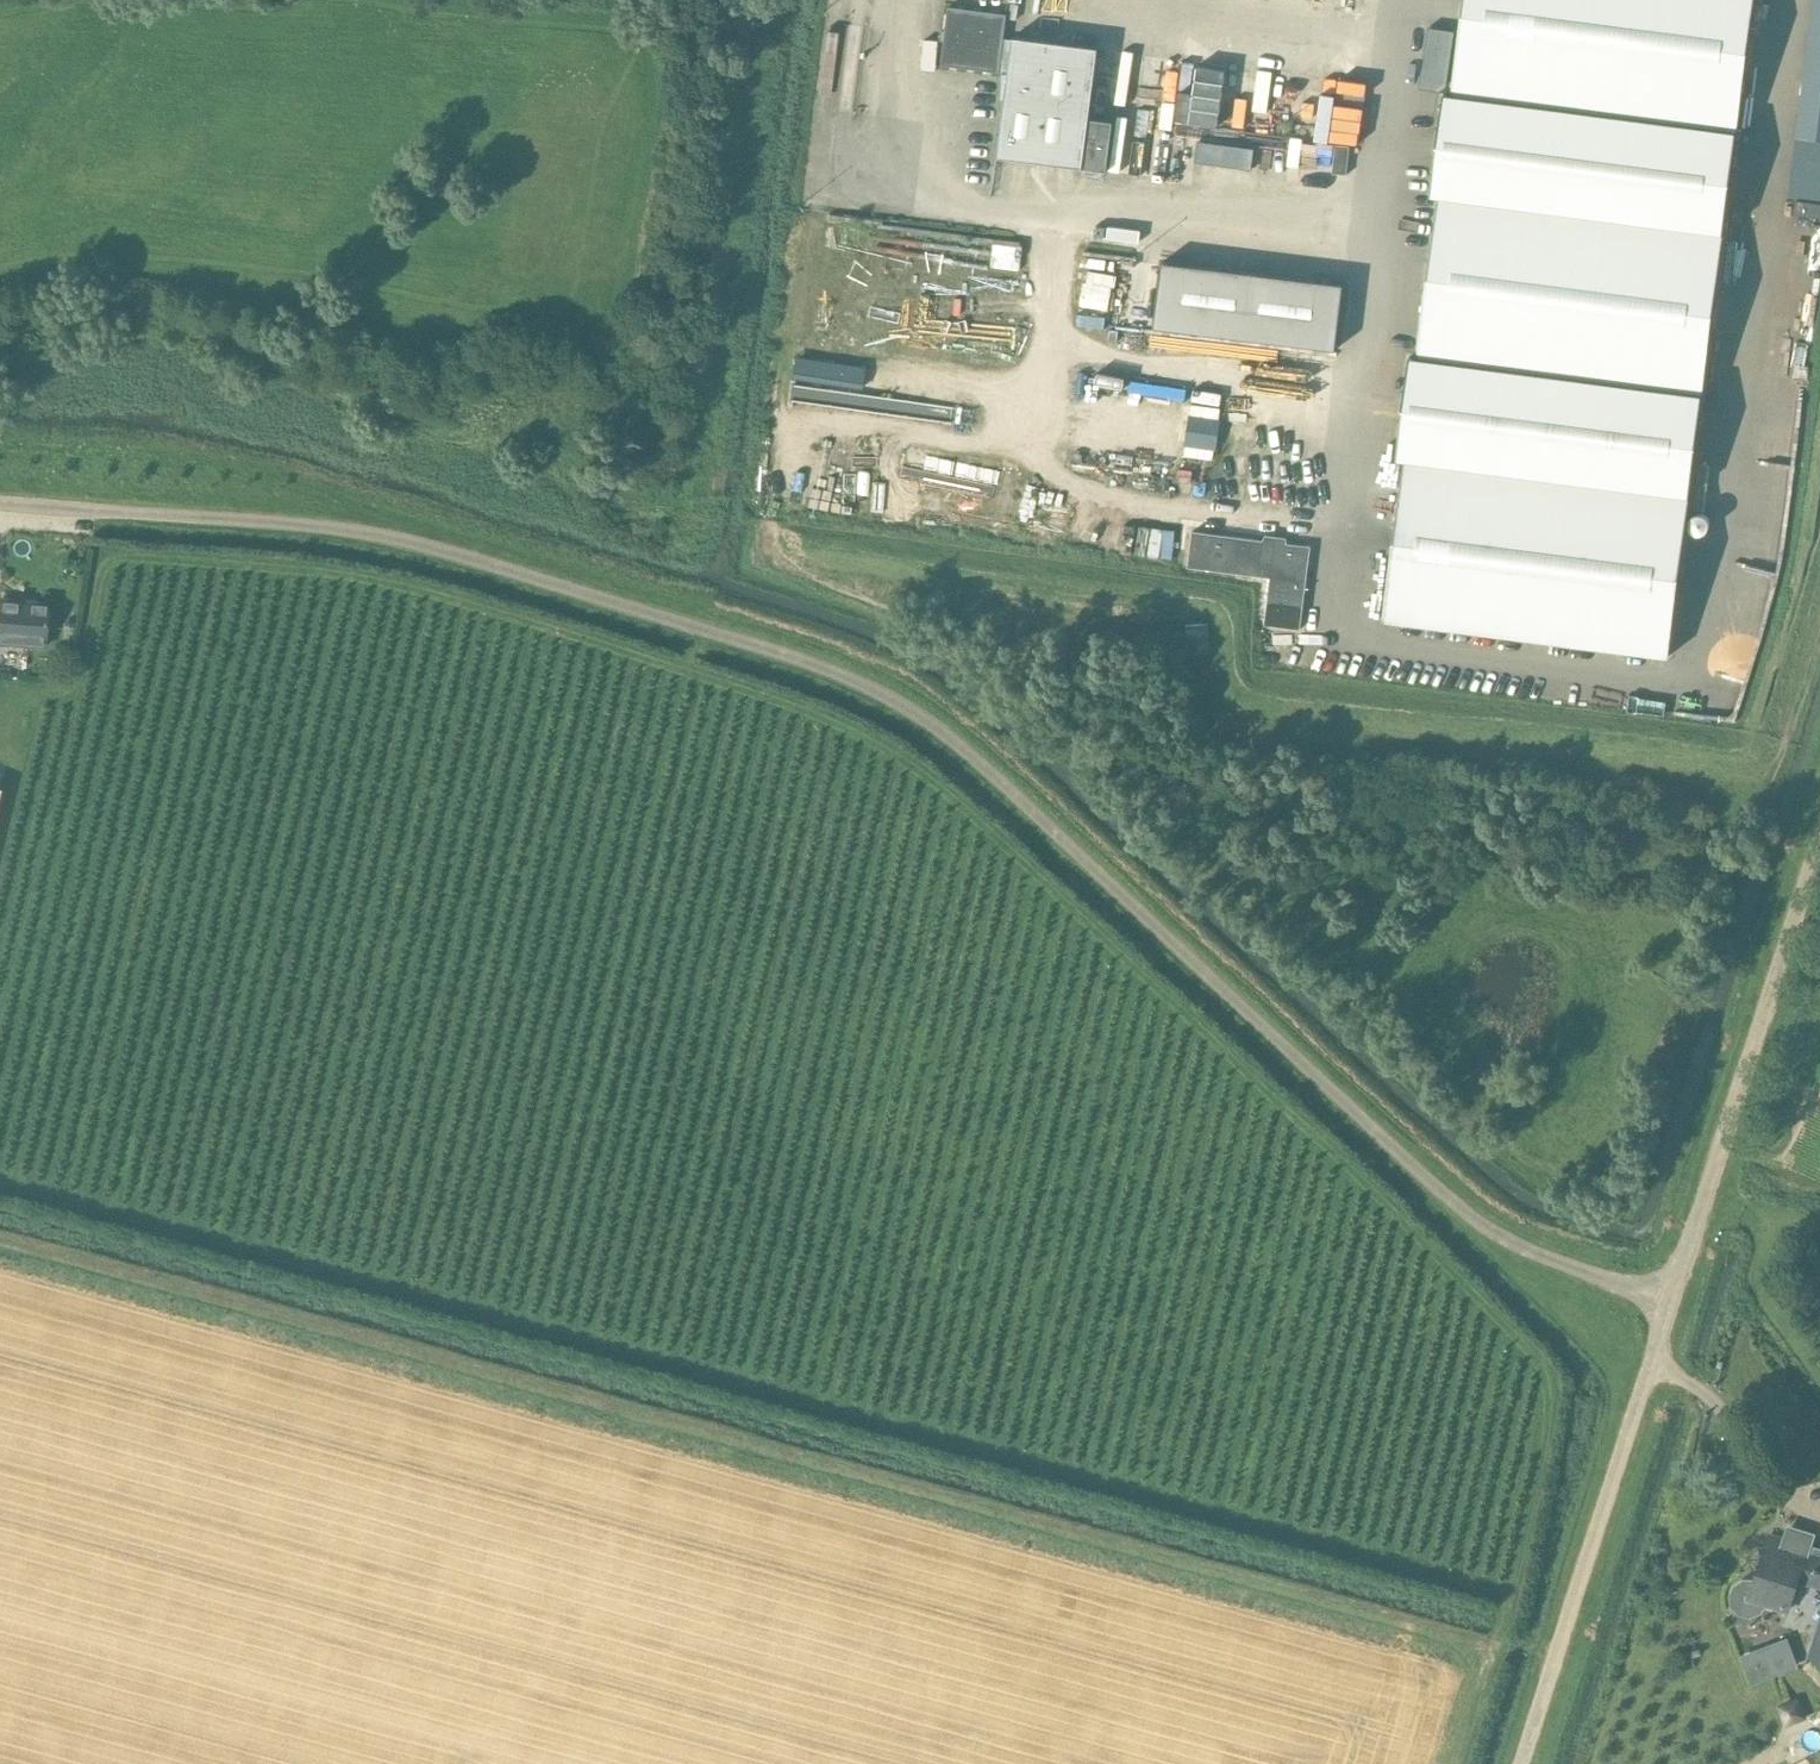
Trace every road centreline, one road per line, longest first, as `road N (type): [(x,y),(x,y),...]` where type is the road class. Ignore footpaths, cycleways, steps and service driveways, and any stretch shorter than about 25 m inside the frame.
road 1 (track): [(1552,1666),(0,1245)]
road 2 (unclassified): [(1521,1763),(1819,823)]
road 3 (track): [(1771,1229),(1755,1281),(1761,1312),(1819,1391)]
road 4 (track): [(1704,1200),(1819,1248)]

